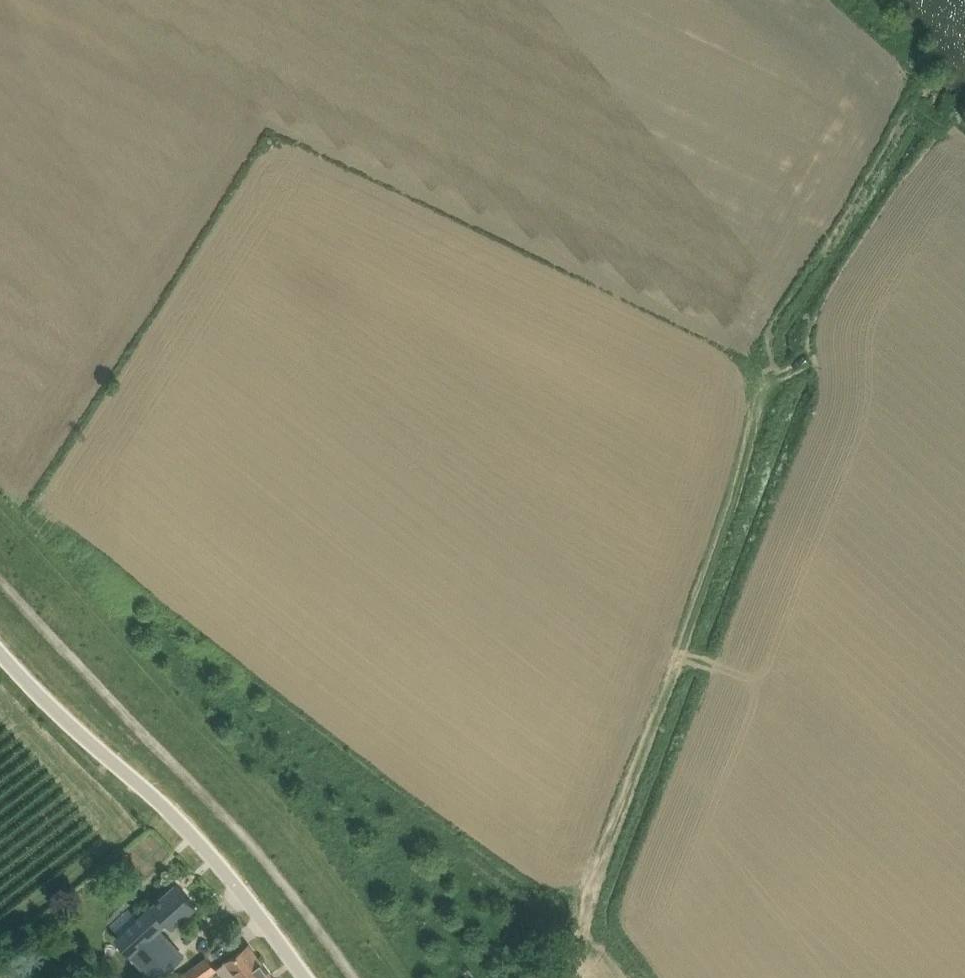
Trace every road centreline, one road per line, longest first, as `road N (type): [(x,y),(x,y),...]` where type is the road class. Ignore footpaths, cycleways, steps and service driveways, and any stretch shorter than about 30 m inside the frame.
road 1 (track): [(555,977),(779,383)]
road 2 (track): [(0,574),(283,882),(345,977)]
road 3 (unclassified): [(291,977),(228,890),(0,653)]

